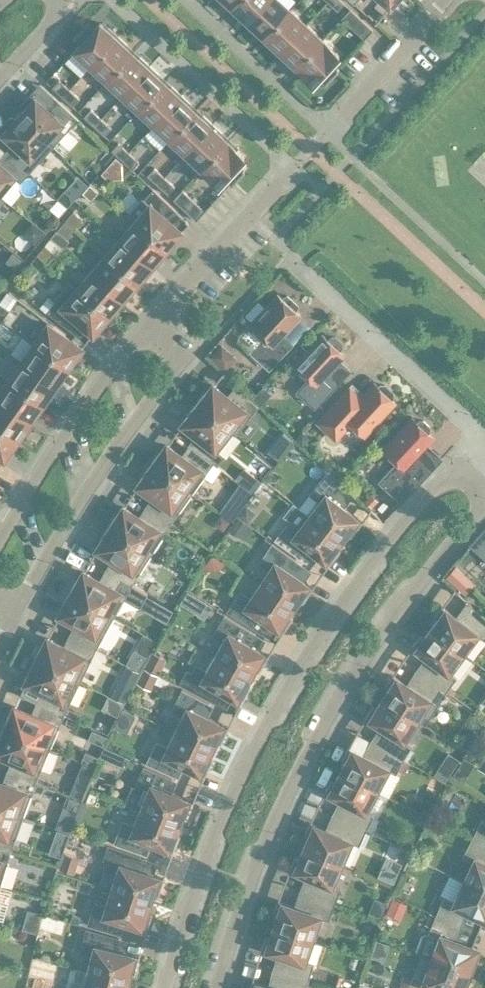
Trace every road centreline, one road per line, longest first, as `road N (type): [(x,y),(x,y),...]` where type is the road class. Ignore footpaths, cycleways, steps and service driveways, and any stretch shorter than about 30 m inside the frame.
road 1 (residential): [(476,430),(343,580),(243,746),(205,848),(170,987)]
road 2 (residential): [(219,987),(249,875),(346,683),(484,501)]
road 3 (residential): [(155,316),(446,0)]
road 4 (residential): [(16,608),(186,358),(155,316)]
road 5 (residential): [(155,316),(0,543)]
road 6 (residential): [(476,430),(288,253)]

